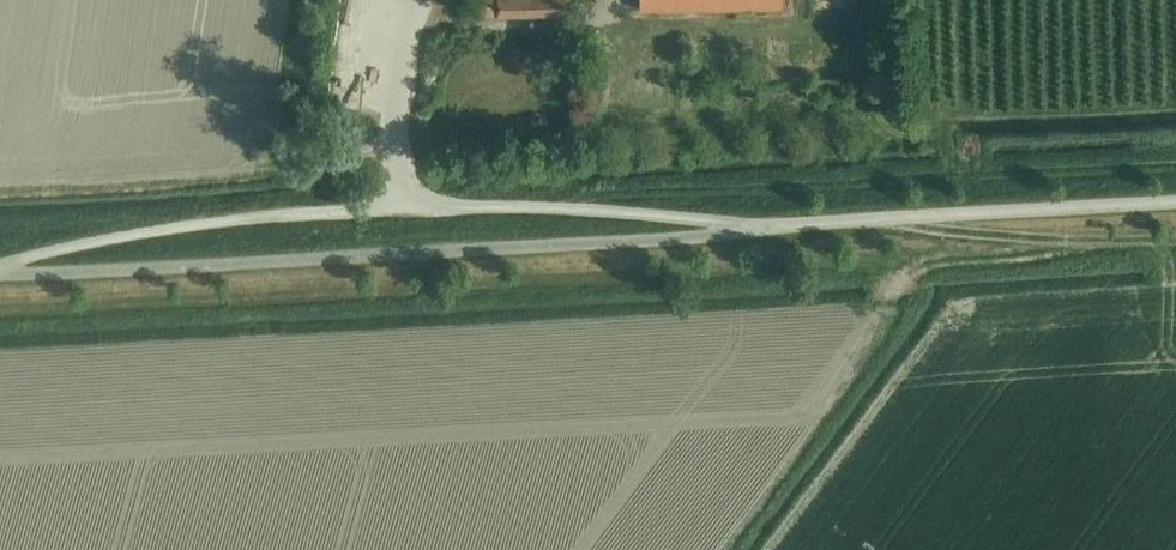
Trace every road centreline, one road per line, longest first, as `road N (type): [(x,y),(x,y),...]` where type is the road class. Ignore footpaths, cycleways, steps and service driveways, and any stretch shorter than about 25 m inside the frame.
road 1 (unclassified): [(0,271),(55,249),(141,233),(323,213),(568,208),(715,221),(735,230)]
road 2 (unclassified): [(735,230),(0,273)]
road 3 (unclassified): [(1175,203),(735,230)]

